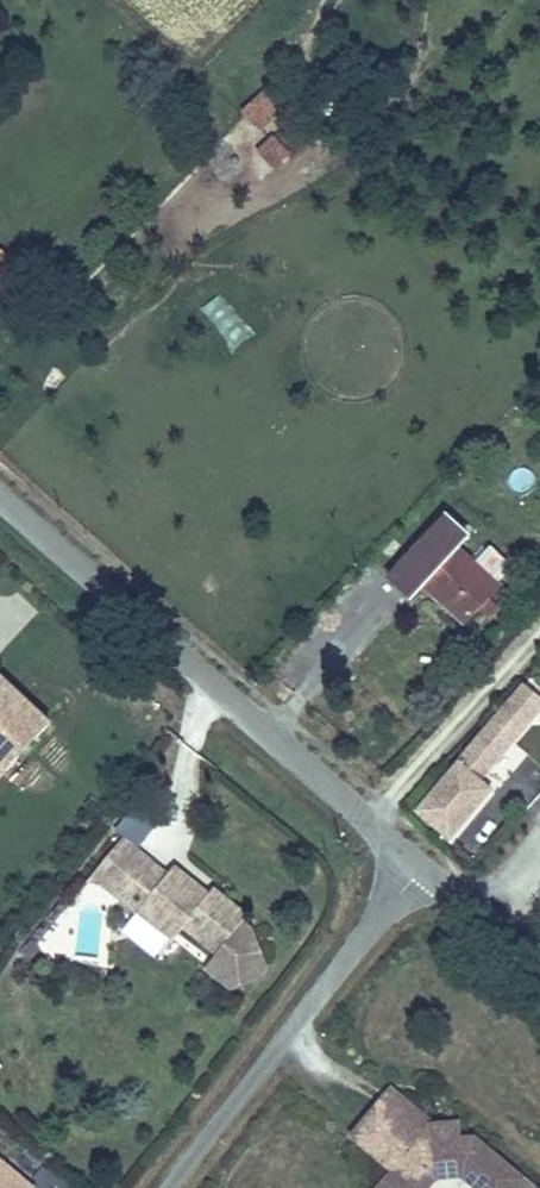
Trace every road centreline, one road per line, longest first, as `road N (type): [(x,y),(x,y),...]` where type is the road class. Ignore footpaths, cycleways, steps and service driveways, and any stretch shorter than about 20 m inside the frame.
road 1 (tertiary): [(0,489),(415,859)]
road 2 (unclassified): [(415,859),(164,1187)]
road 3 (tertiary): [(415,859),(539,960)]

